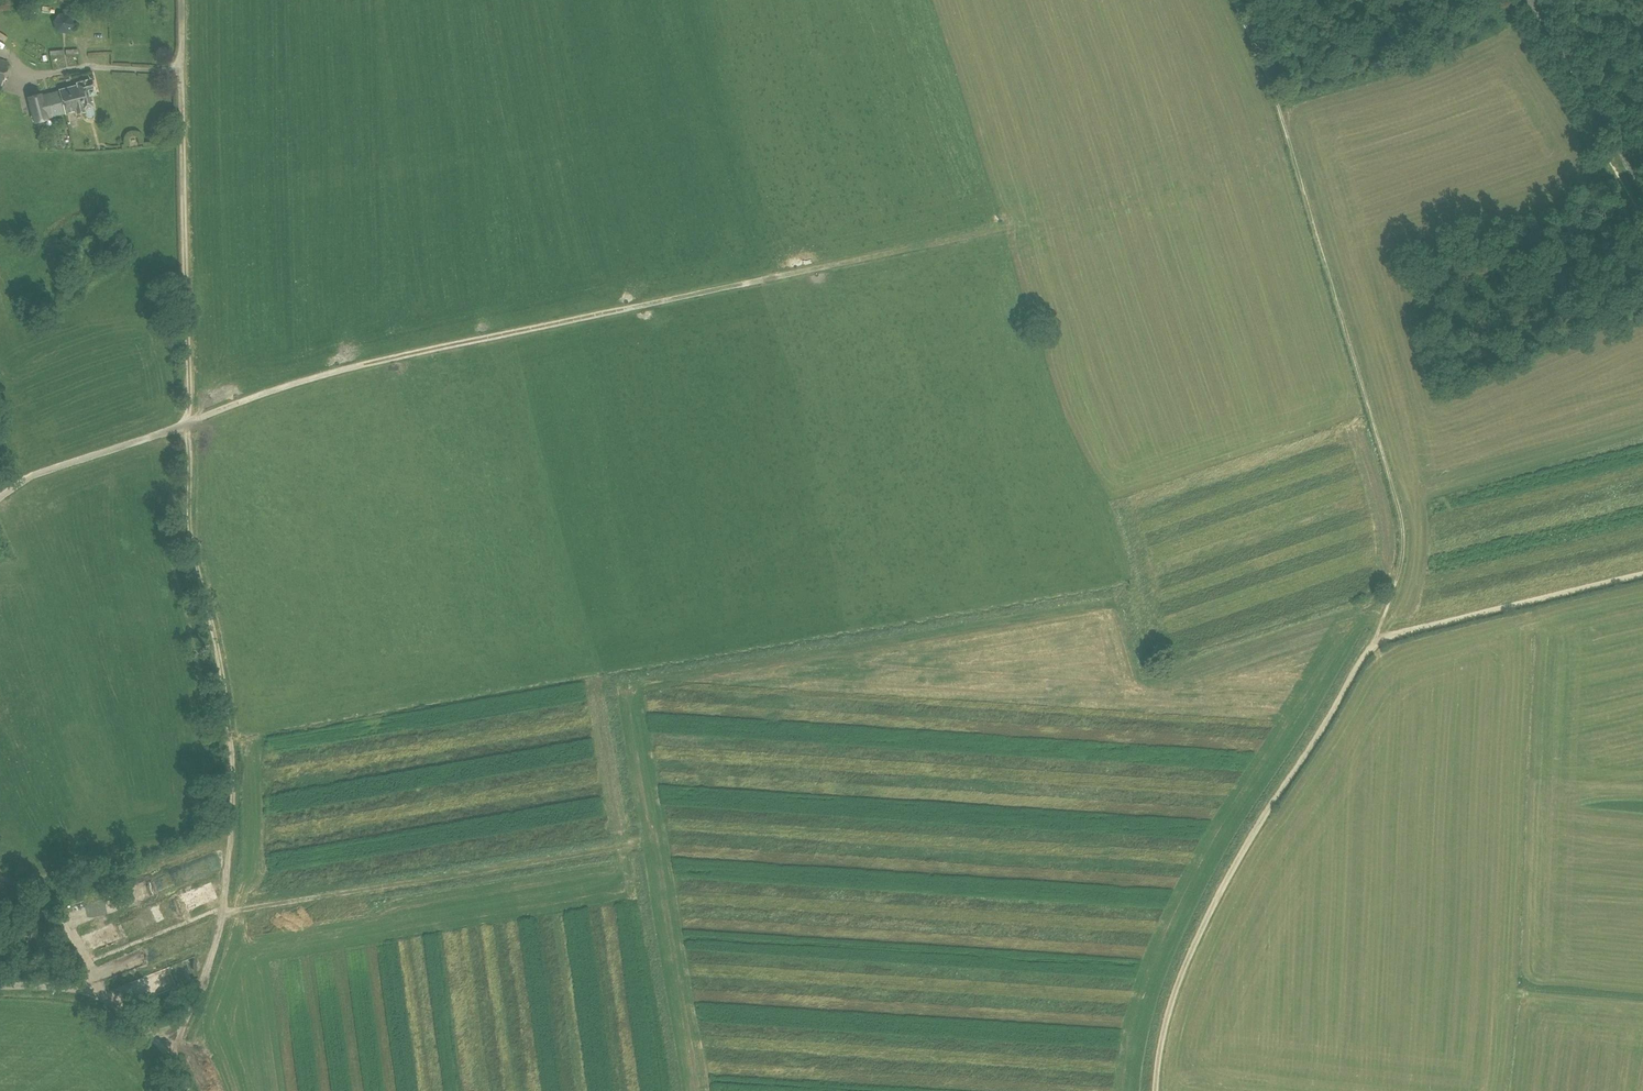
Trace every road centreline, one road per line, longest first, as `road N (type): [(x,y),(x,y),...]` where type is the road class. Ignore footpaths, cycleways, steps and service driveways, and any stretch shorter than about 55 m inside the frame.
road 1 (track): [(185,1021),(222,921),(232,796),(224,691),(191,548),(181,74)]
road 2 (track): [(188,425),(357,368),(1004,230)]
road 3 (track): [(1370,649),(1192,954),(1170,1014),(1158,1090)]
road 4 (track): [(1642,576),(1404,632),(1370,649)]
road 5 (unclassified): [(187,1090),(156,1037),(94,994),(0,985)]
road 6 (unclassified): [(1642,190),(1532,0)]

